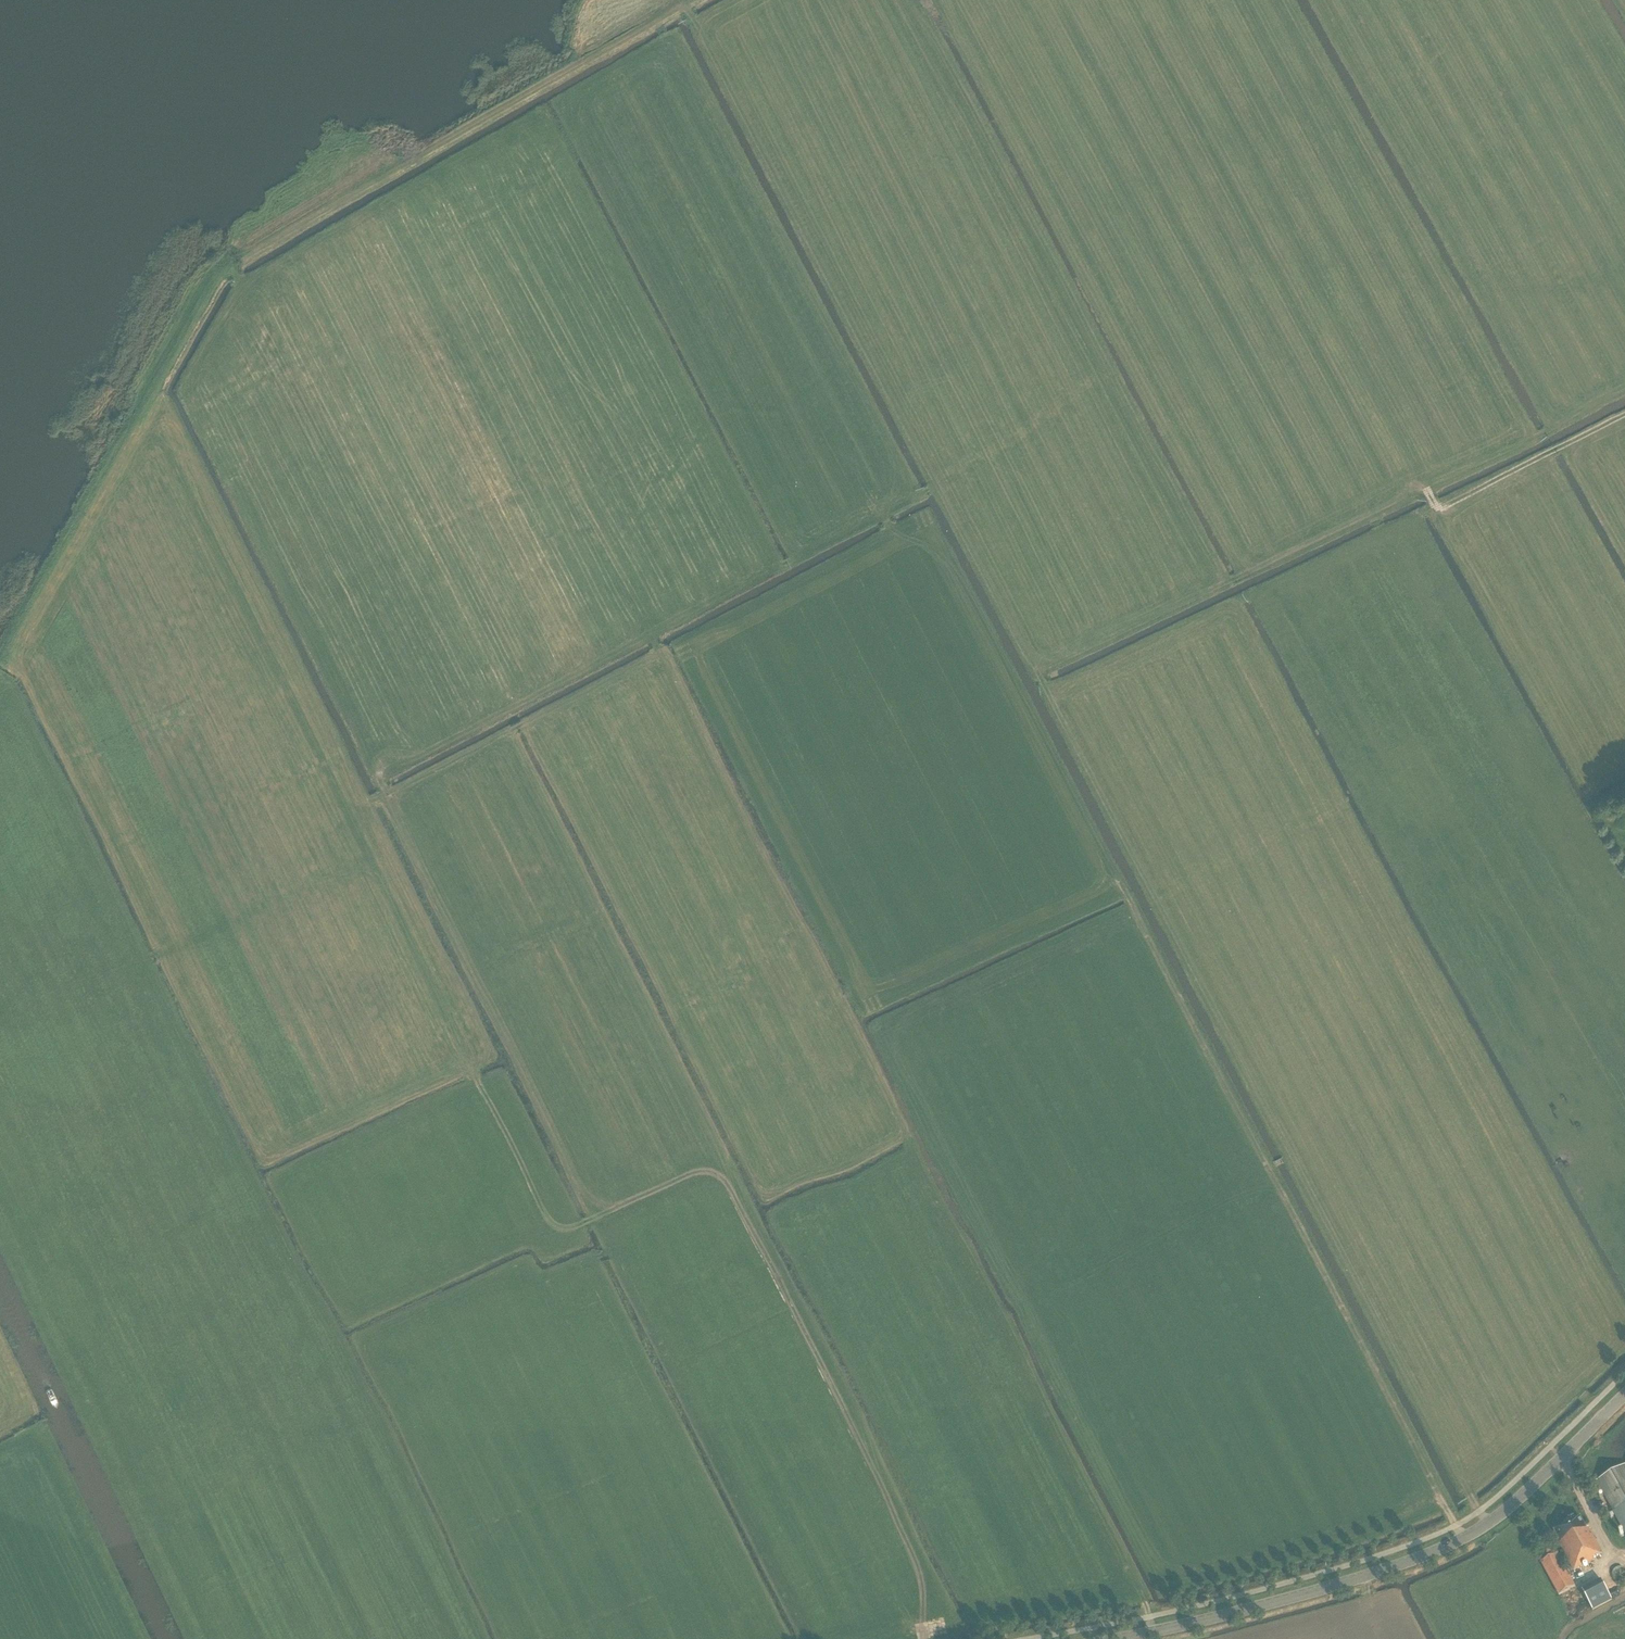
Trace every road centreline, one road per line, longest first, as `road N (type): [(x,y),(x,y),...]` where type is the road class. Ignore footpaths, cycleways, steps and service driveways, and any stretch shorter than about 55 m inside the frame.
road 1 (secondary): [(1116,1638),(1333,1586),(1465,1537),(1508,1507),(1624,1394)]

